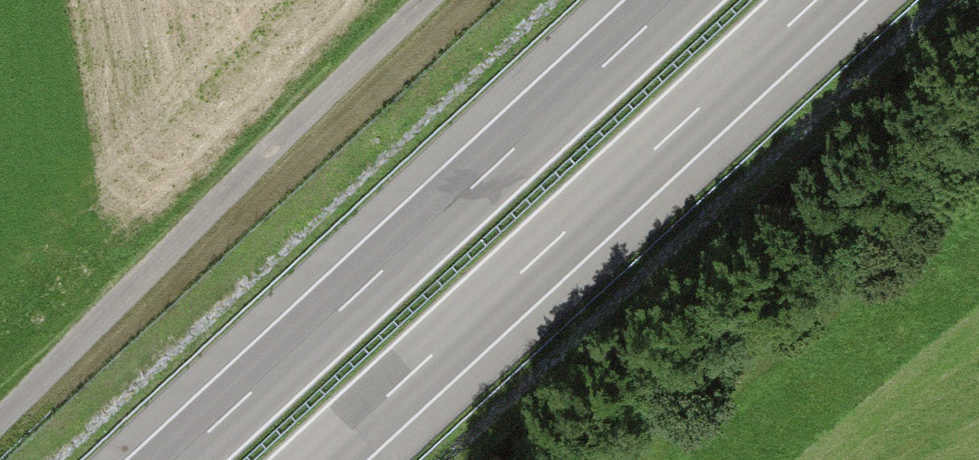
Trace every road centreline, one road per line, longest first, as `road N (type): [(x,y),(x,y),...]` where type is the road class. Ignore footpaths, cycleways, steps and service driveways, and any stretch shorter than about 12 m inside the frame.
road 1 (motorway): [(675,0),(178,459)]
road 2 (motorway): [(319,459),(816,0)]
road 3 (track): [(0,426),(449,0)]

